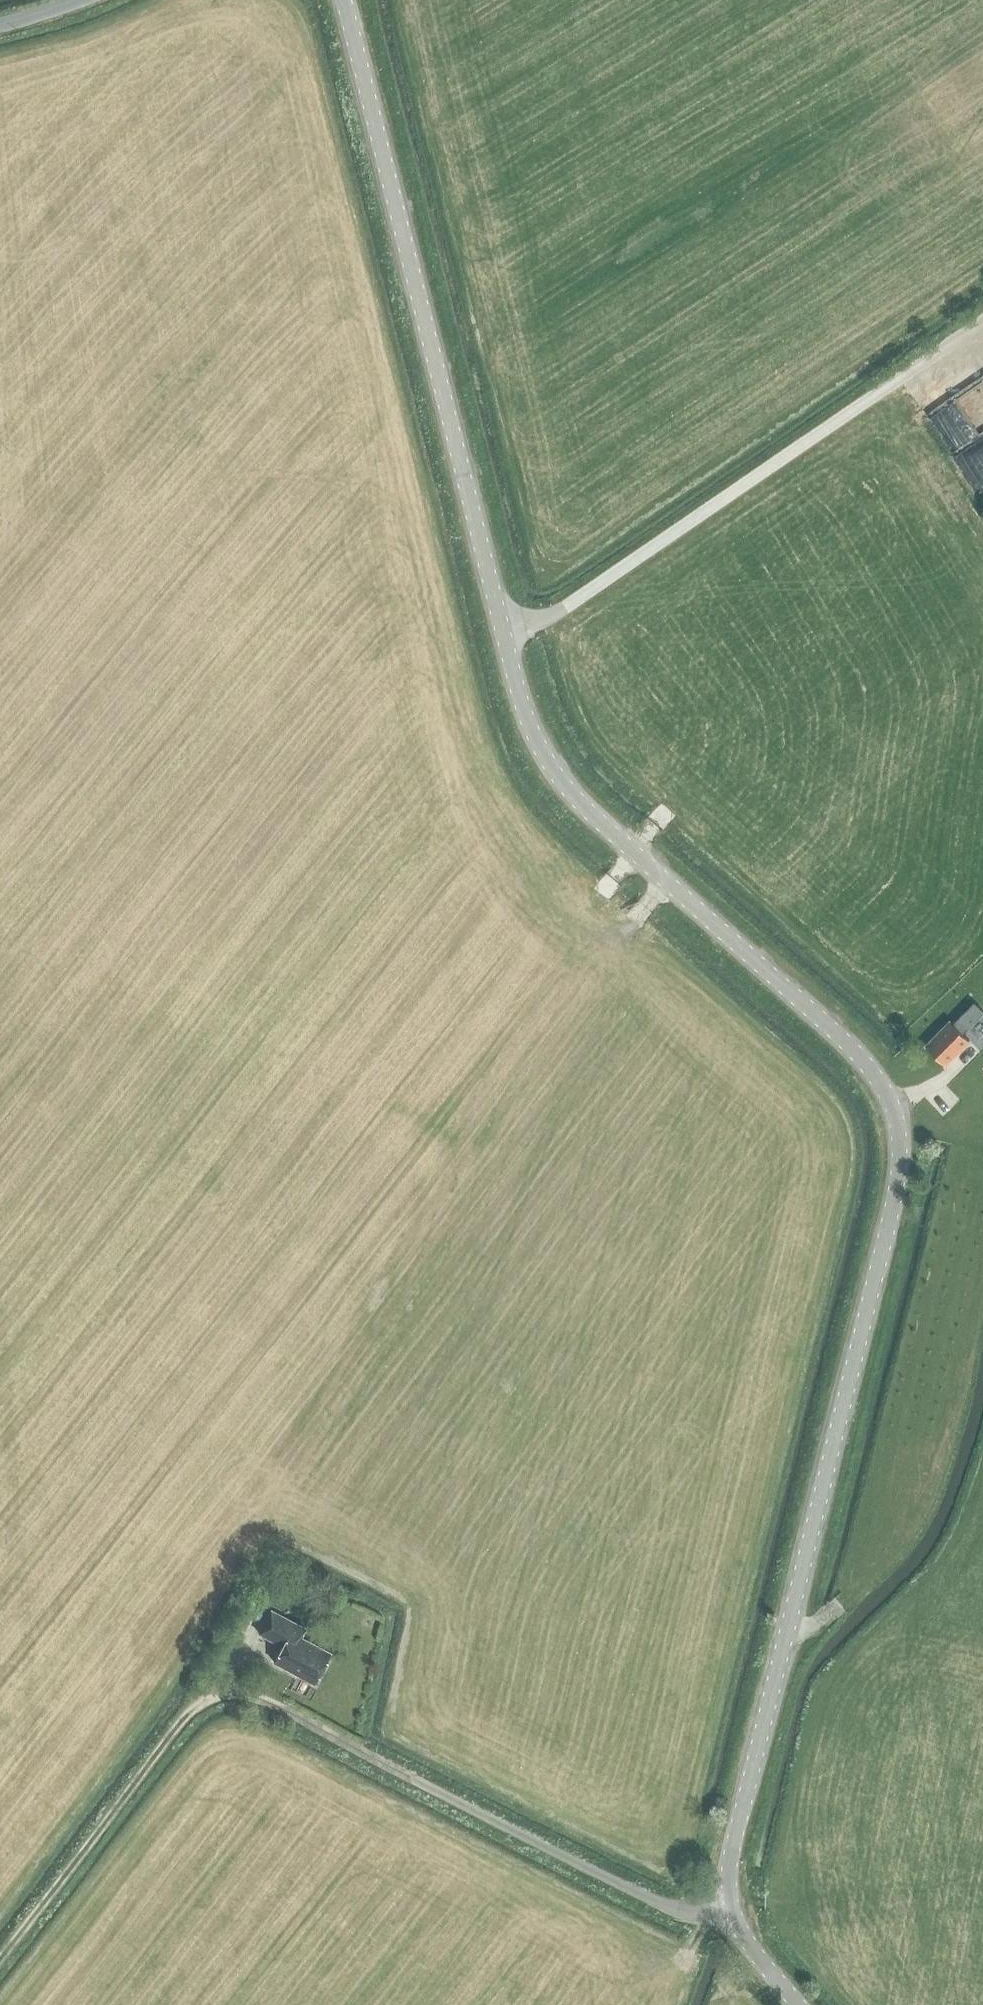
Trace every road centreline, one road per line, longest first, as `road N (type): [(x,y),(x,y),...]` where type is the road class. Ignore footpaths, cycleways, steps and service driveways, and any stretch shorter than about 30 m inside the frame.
road 1 (tertiary): [(794,2004),(743,1945),(730,1907),(730,1851),(902,1173),(904,1124),(896,1093),(871,1062),(593,817),(534,741),(342,0)]

